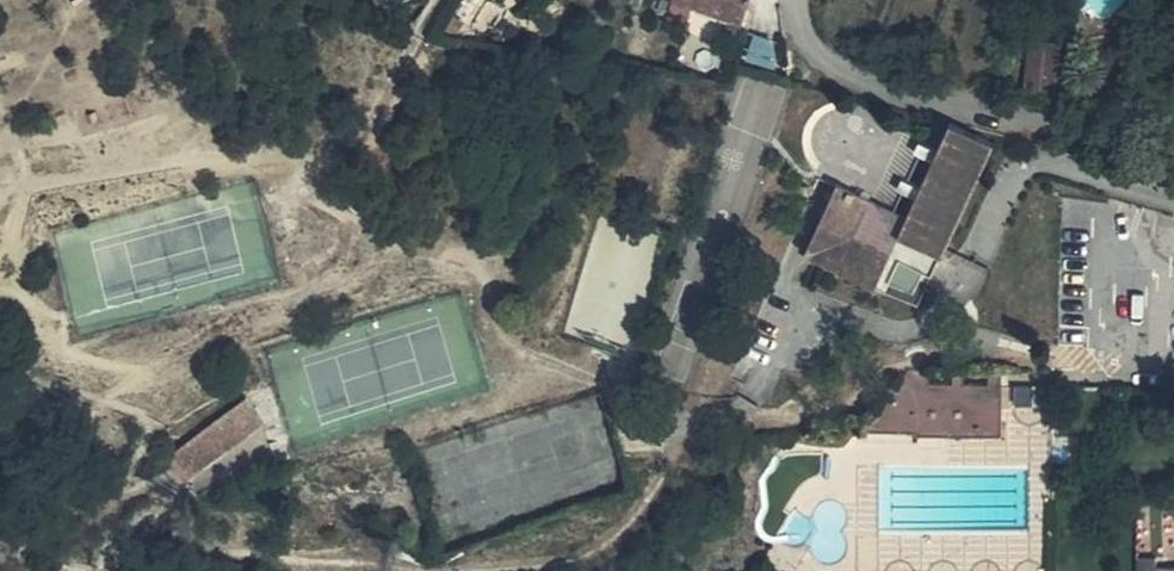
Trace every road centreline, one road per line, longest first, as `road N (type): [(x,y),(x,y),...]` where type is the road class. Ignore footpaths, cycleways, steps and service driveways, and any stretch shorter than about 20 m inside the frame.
road 1 (residential): [(1173,189),(1053,140),(843,76),(814,57),(795,0)]

